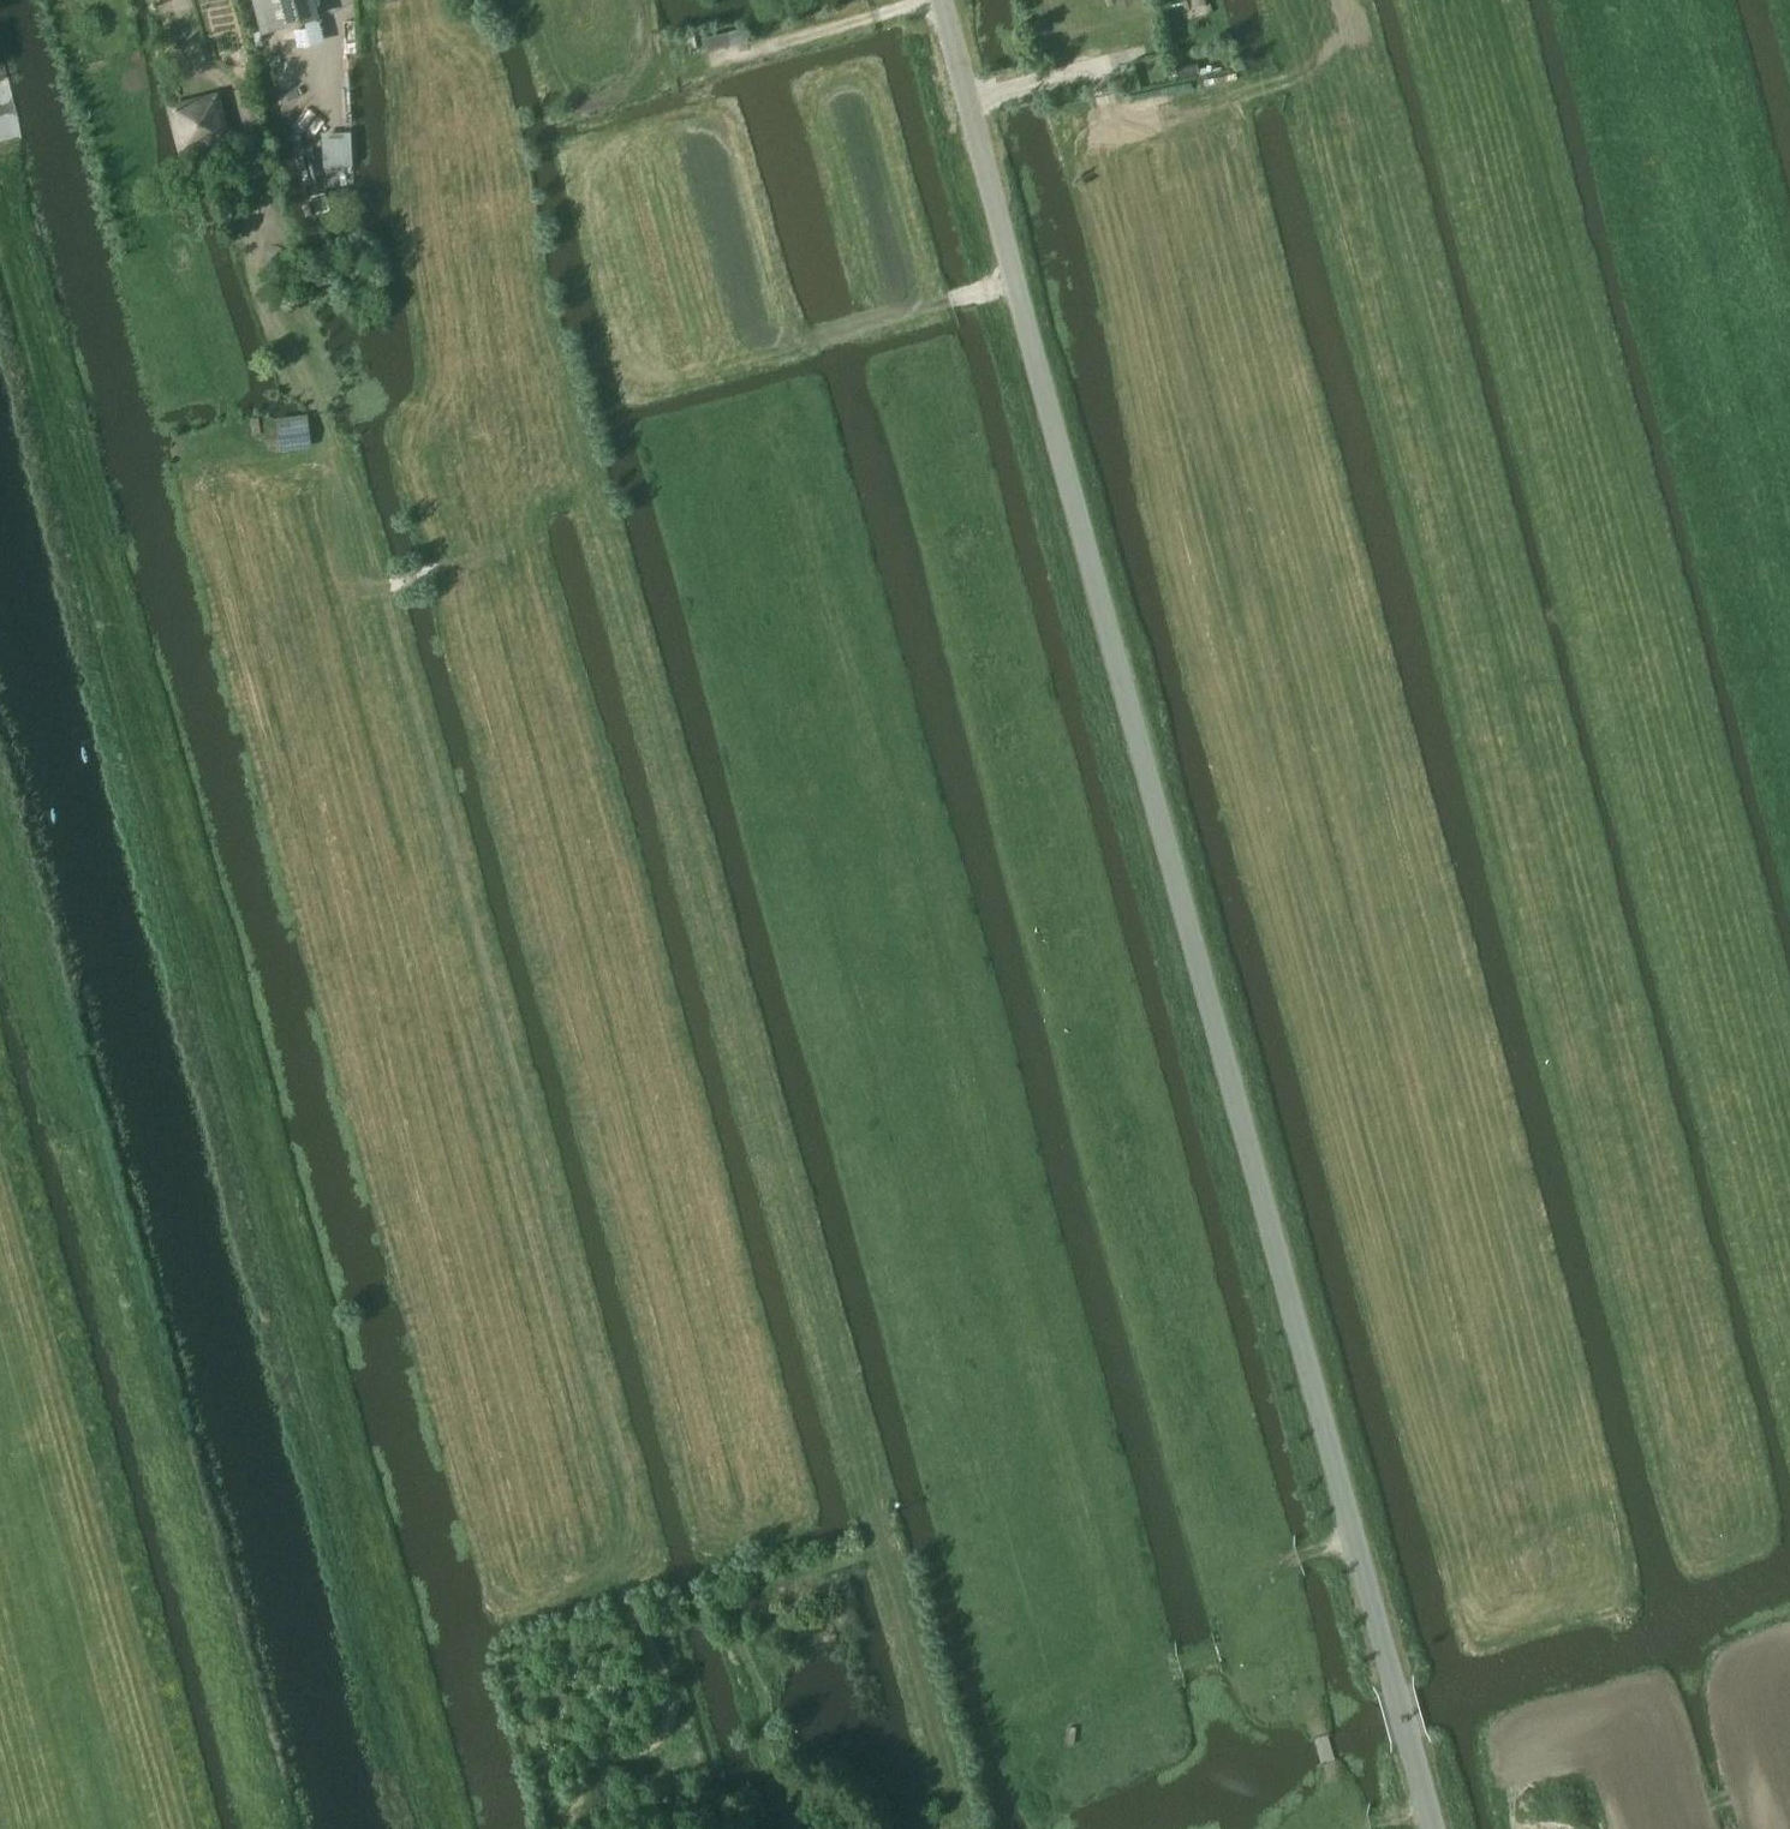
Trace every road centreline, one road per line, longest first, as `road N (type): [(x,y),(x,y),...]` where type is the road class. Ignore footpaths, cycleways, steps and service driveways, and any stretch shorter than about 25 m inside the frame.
road 1 (unclassified): [(1432,1828),(943,0)]

